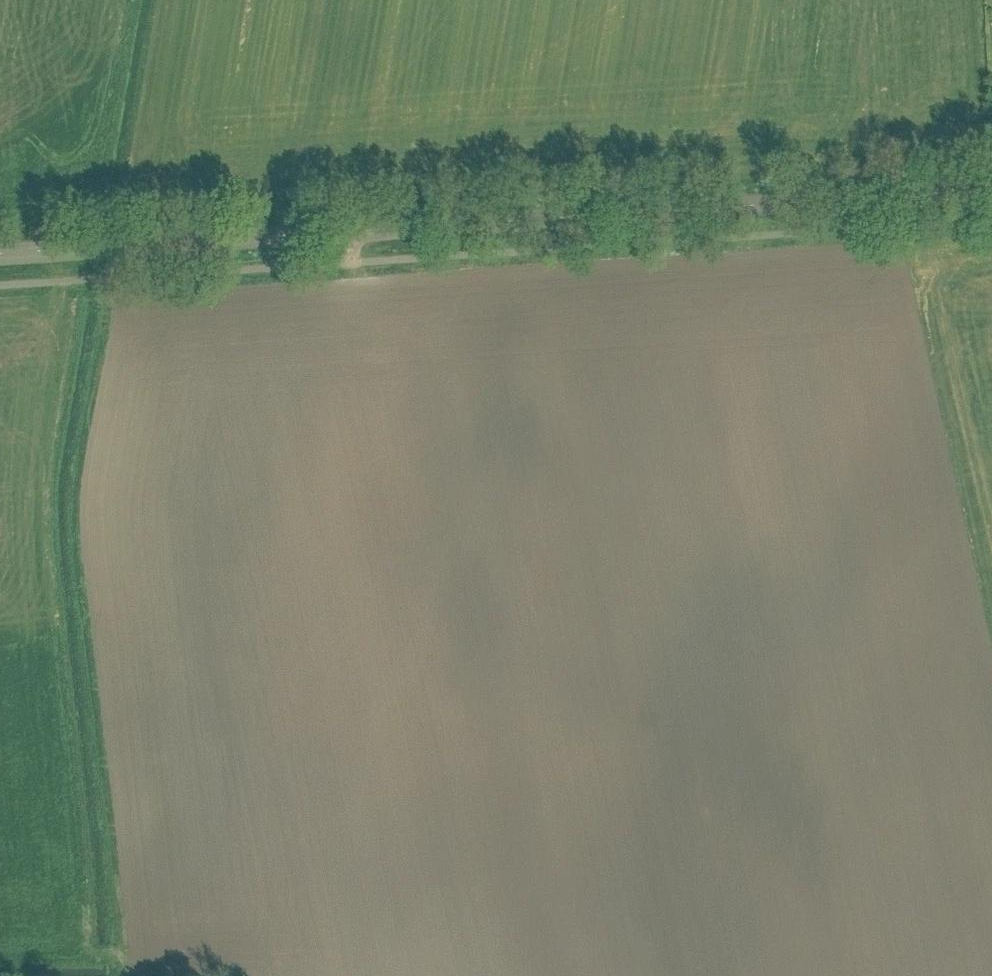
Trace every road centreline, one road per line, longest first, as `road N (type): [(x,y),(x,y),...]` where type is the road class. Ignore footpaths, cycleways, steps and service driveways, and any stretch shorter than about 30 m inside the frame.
road 1 (tertiary): [(0,253),(991,191)]

